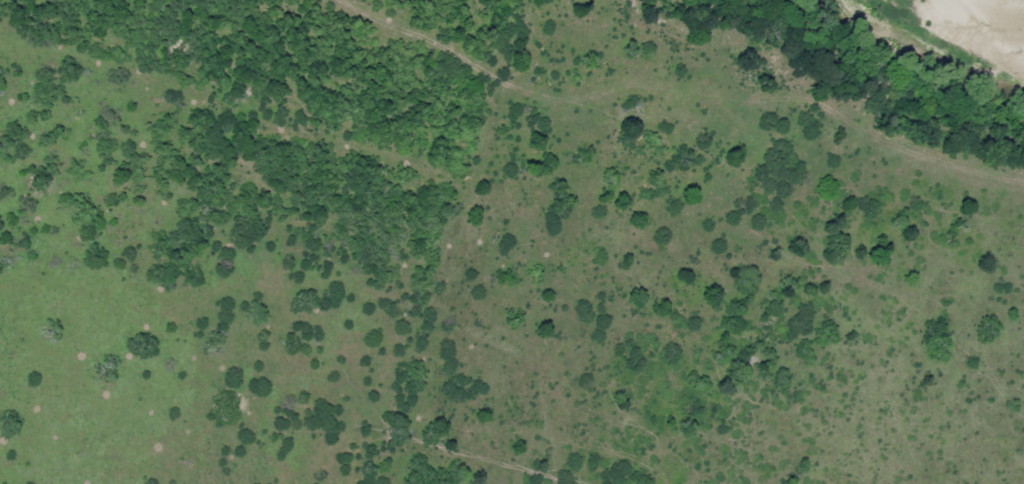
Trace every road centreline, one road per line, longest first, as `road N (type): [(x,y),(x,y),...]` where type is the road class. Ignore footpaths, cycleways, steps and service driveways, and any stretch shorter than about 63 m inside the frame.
road 1 (residential): [(557,483),(550,441),(535,427),(528,373),(336,264),(226,228)]
road 2 (residential): [(528,373),(510,228),(481,121),(339,0)]

